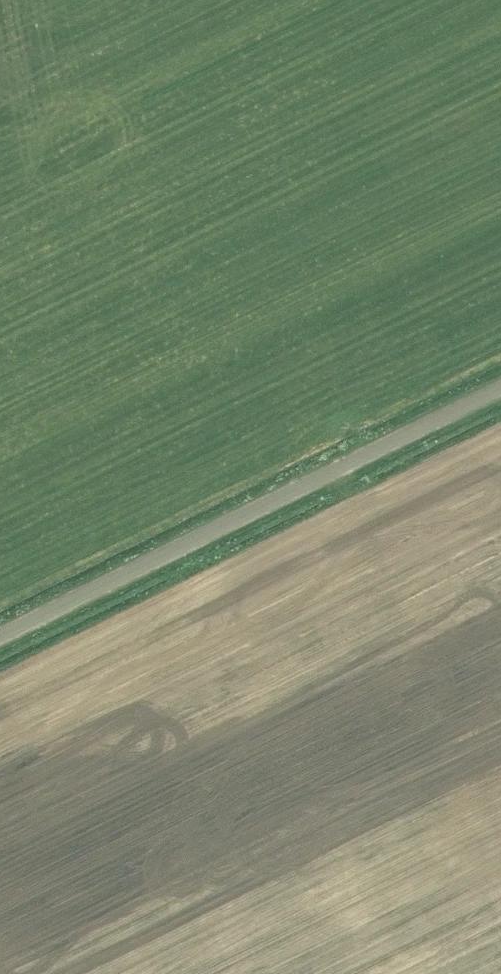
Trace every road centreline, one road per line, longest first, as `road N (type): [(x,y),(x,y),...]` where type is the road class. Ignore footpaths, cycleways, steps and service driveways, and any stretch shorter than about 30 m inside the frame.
road 1 (unclassified): [(0,643),(500,391)]

